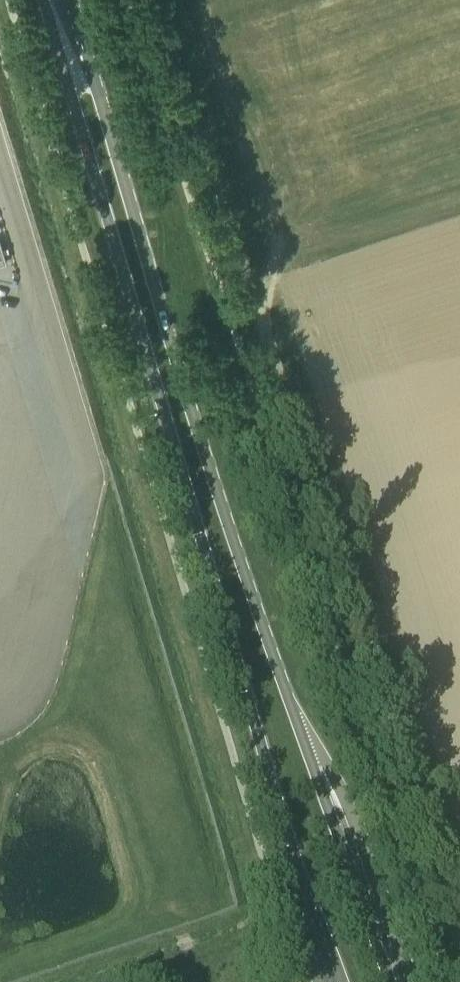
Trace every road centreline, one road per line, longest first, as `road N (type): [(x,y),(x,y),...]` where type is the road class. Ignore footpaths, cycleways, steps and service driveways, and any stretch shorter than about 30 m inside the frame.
road 1 (primary): [(387,981),(276,662),(100,106),(57,0)]
road 2 (primary): [(47,0),(332,981)]
road 3 (track): [(250,283),(459,930)]

